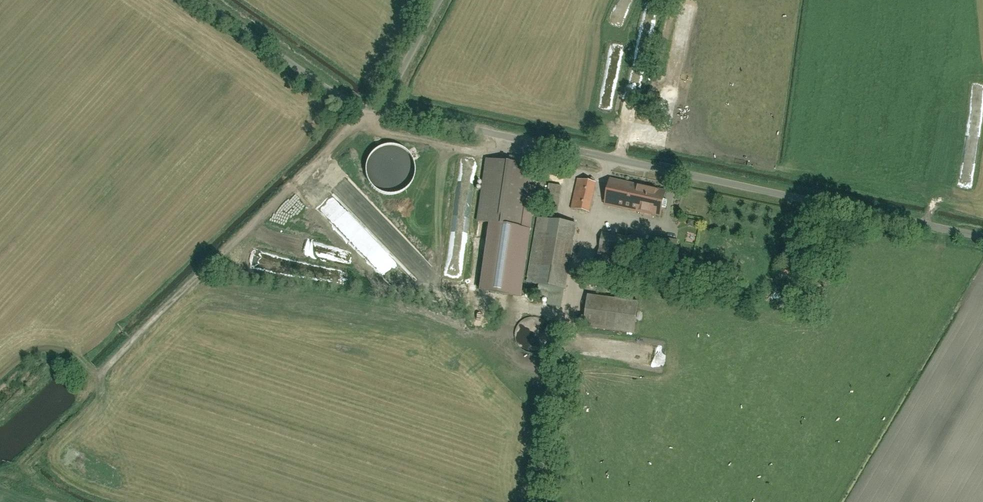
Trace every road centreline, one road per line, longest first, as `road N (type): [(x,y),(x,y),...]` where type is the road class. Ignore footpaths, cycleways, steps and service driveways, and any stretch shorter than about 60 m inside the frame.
road 1 (residential): [(201,0),(364,109),(982,240)]
road 2 (track): [(82,362),(102,372),(364,109)]

